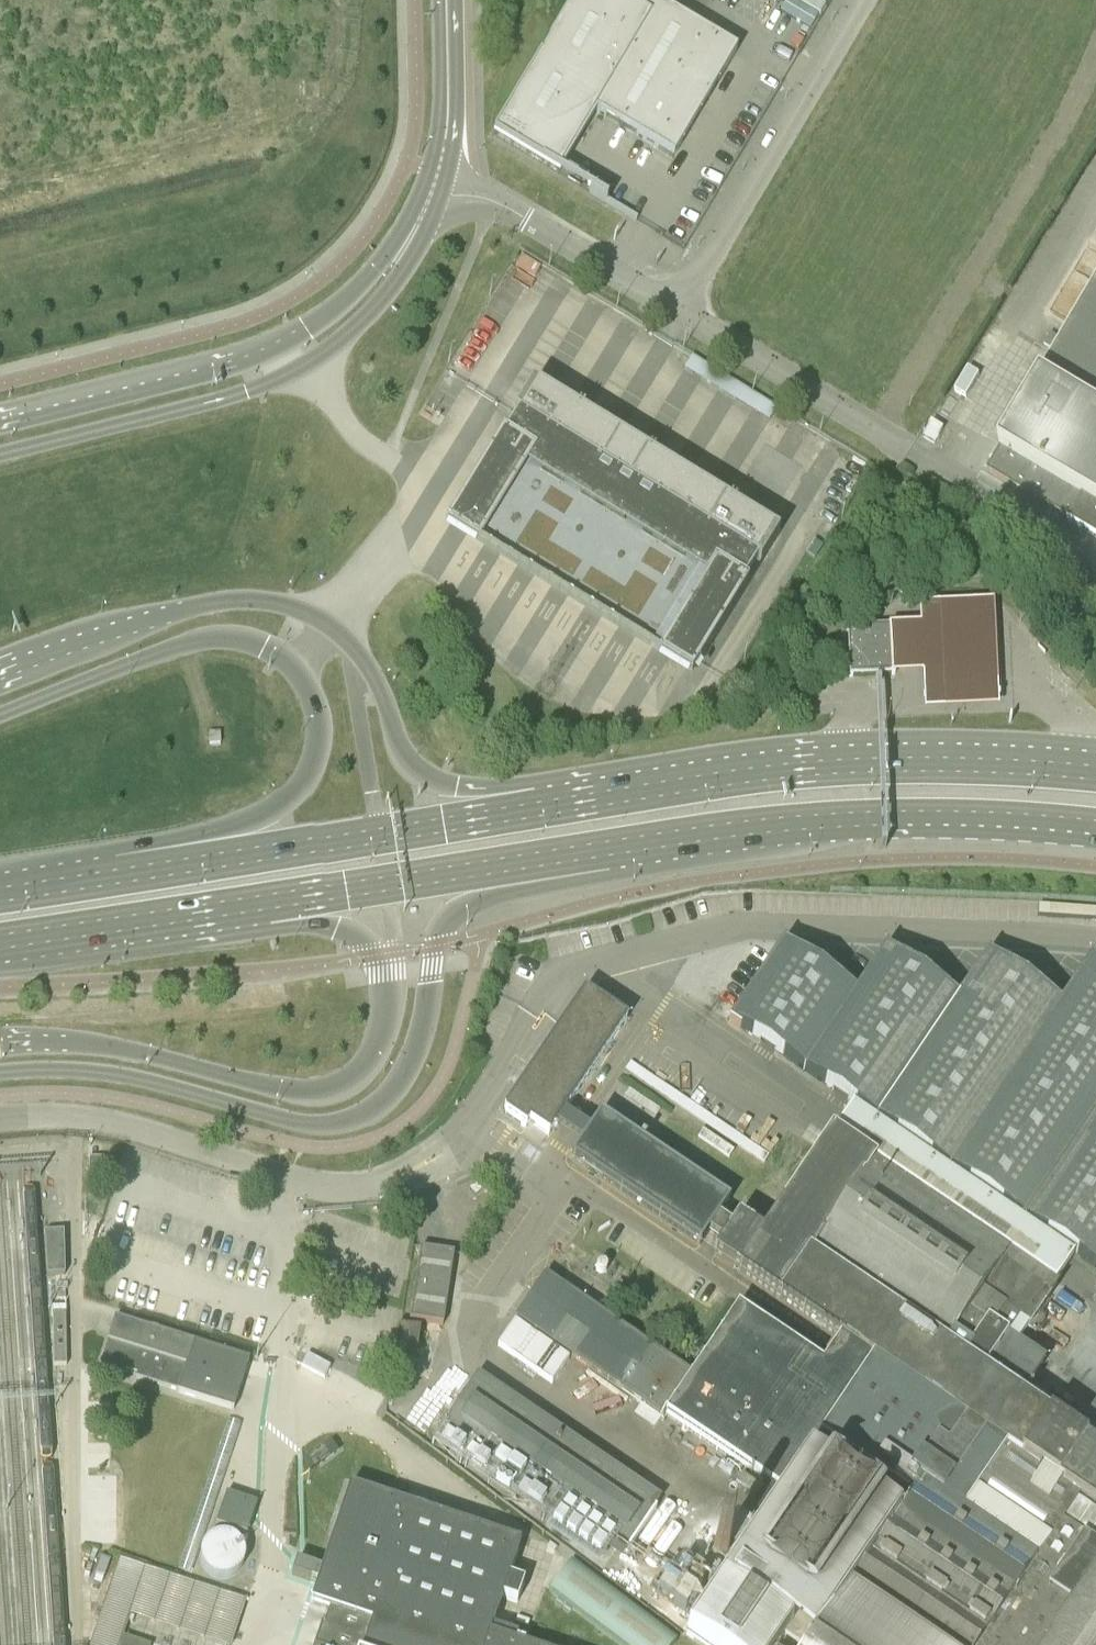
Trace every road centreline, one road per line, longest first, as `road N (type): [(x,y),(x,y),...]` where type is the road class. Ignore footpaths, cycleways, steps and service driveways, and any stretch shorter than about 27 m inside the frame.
road 1 (tertiary): [(0,1074),(112,1076),(294,1126),(354,1122),(389,1097),(416,1054),(451,915),(529,862)]
road 2 (tertiary): [(551,806),(458,788),(410,766),(361,660),(328,626),(293,605),(245,599),(191,605),(0,674)]
road 3 (tertiary): [(251,906),(353,933),(384,966),(390,1021),(371,1062),(347,1085),(287,1086),(128,1041),(0,1035)]
road 4 (residential): [(437,178),(651,290),(676,290),(857,0)]
road 5 (tertiary): [(0,716),(200,638),(241,636),(280,652),(315,705),(312,767),(280,808),(186,866)]
road 6 (primary): [(529,862),(820,821),(1095,826)]
road 7 (tertiary): [(0,453),(231,393),(334,350),(410,268),(437,178)]
road 8 (primary): [(1095,772),(826,766),(551,806)]
road 9 (tertiary): [(437,178),(358,288),(300,329),(218,360),(0,415)]
road 10 (residential): [(0,1119),(71,1115),(108,1122),(318,1191),(358,1189),(430,1165)]
road 11 (primary): [(551,806),(186,866)]
road 12 (primary): [(251,906),(529,862)]
road 13 (primary): [(0,945),(251,906)]
road 14 (primary): [(186,866),(0,897)]
road 15 (tertiary): [(446,0),(448,119),(437,178)]

